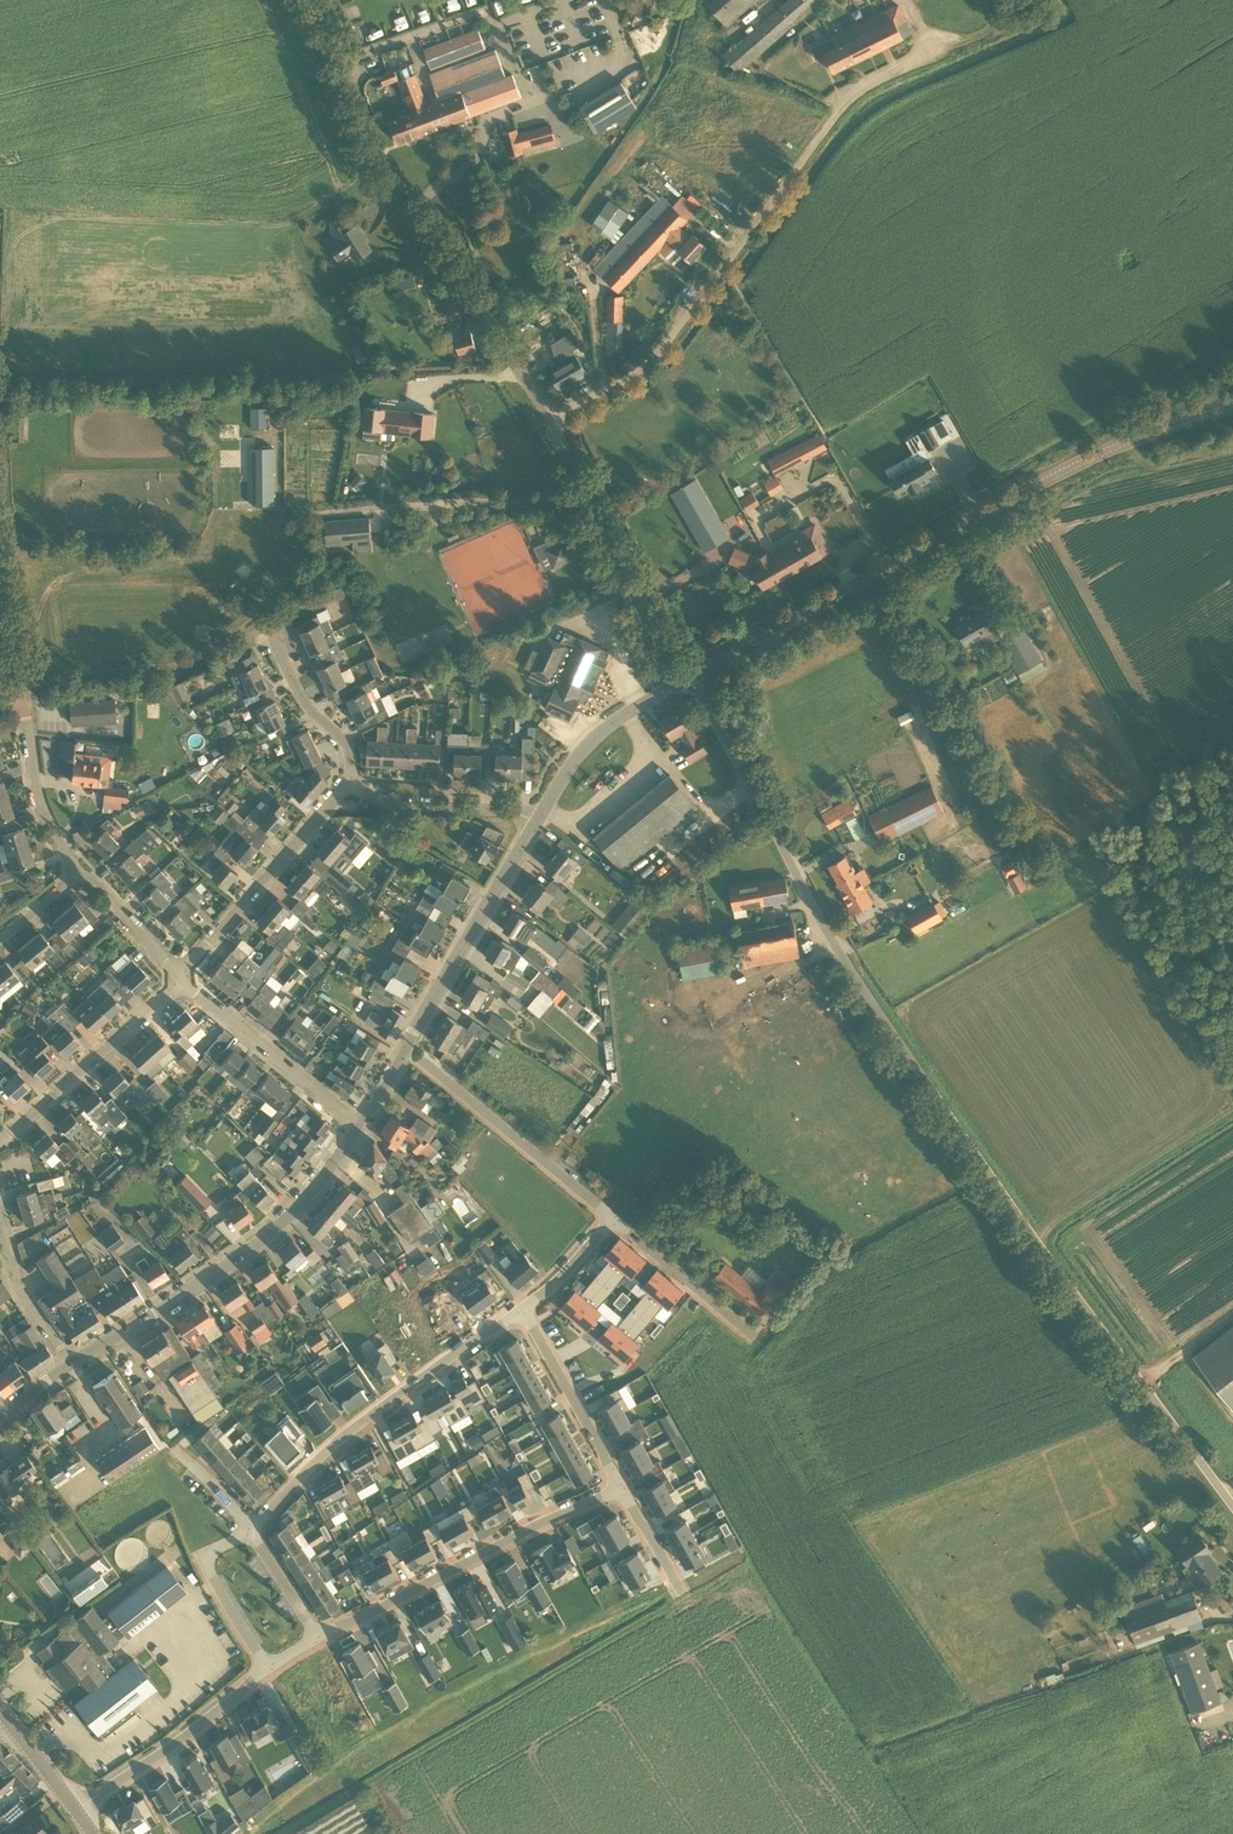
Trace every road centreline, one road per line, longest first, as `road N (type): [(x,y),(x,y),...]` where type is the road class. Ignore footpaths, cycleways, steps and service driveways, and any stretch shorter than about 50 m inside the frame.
road 1 (unclassified): [(1232,1505),(853,974),(691,679)]
road 2 (secondary): [(691,679),(1029,487),(1129,439),(1232,406)]
road 3 (unclassified): [(548,418),(653,356),(852,96),(963,41)]
road 4 (unclassified): [(548,418),(394,185),(318,0)]
road 5 (secondary): [(72,1362),(291,1206),(335,1163),(359,1125)]
road 6 (residential): [(522,1311),(398,1393),(250,1528)]
road 7 (residential): [(614,1491),(318,1636)]
road 8 (unclassified): [(680,684),(548,418)]
road 9 (residential): [(614,1219),(406,1047)]
road 10 (secondary): [(406,1047),(535,822)]
road 11 (residential): [(353,780),(179,972)]
road 12 (residential): [(181,983),(0,1140)]
road 13 (residential): [(265,1668),(189,1733),(73,1810)]
road 14 (residential): [(359,1125),(181,983)]
road 15 (secondary): [(535,822),(573,757),(617,718),(680,684)]
road 16 (residential): [(614,1491),(575,1400),(522,1311)]
road 17 (residential): [(353,780),(351,756),(301,697),(261,611)]
road 18 (residential): [(83,874),(37,798),(16,693)]
road 19 (residential): [(535,822),(499,809),(375,797),(353,780)]
road 20 (residential): [(753,1337),(614,1219)]
road 21 (residential): [(250,1528),(204,1556),(265,1668)]
road 22 (residential): [(0,1233),(30,1308),(72,1362)]
road 23 (residential): [(179,972),(83,874)]
road 24 (residential): [(614,1219),(522,1311)]
road 25 (residential): [(250,1528),(318,1636)]
road 26 (unclassified): [(16,693),(22,676),(0,570)]
road 27 (secondary): [(73,1810),(0,1714)]
road 28 (residential): [(681,1591),(614,1491)]

